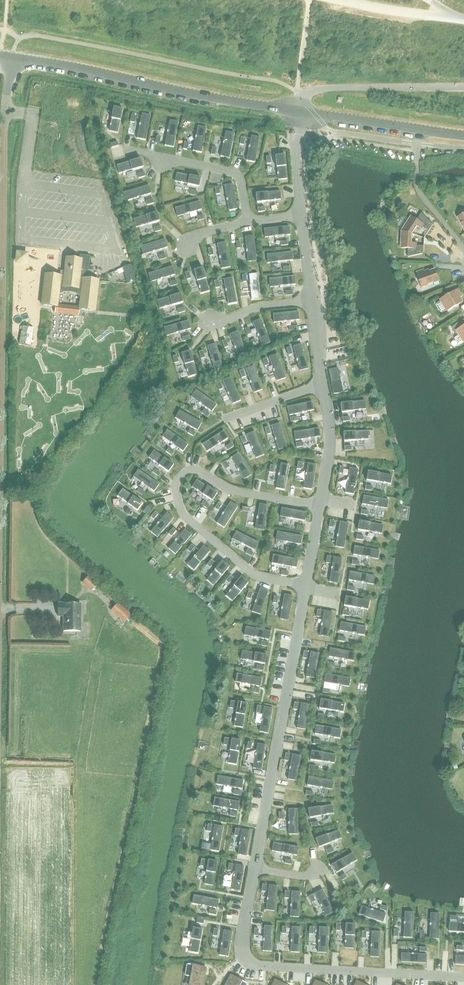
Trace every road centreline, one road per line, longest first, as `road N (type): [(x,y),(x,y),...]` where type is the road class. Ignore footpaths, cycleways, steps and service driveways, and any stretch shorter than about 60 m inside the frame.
road 1 (unclassified): [(463,135),(12,57)]
road 2 (unclassified): [(0,286),(12,57)]

